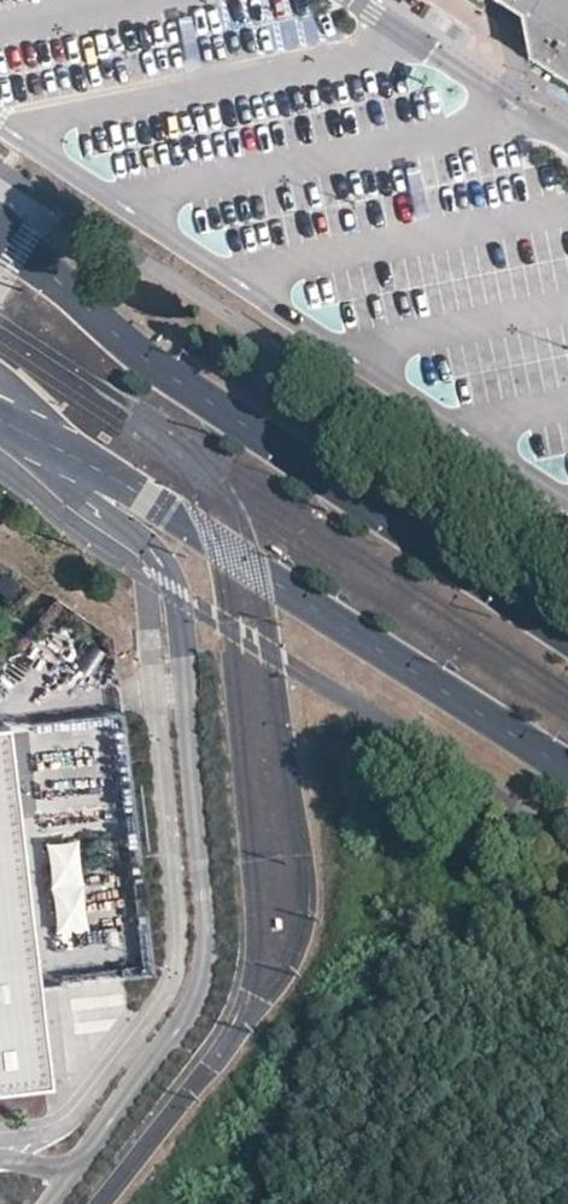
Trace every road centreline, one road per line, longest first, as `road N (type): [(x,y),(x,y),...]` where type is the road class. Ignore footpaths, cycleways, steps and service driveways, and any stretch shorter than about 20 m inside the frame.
road 1 (unclassified): [(45,437),(81,501),(152,546),(175,596),(206,926),(186,1013),(50,1203)]
road 2 (primary): [(567,637),(138,357),(0,233)]
road 3 (primary): [(45,437),(567,771)]

